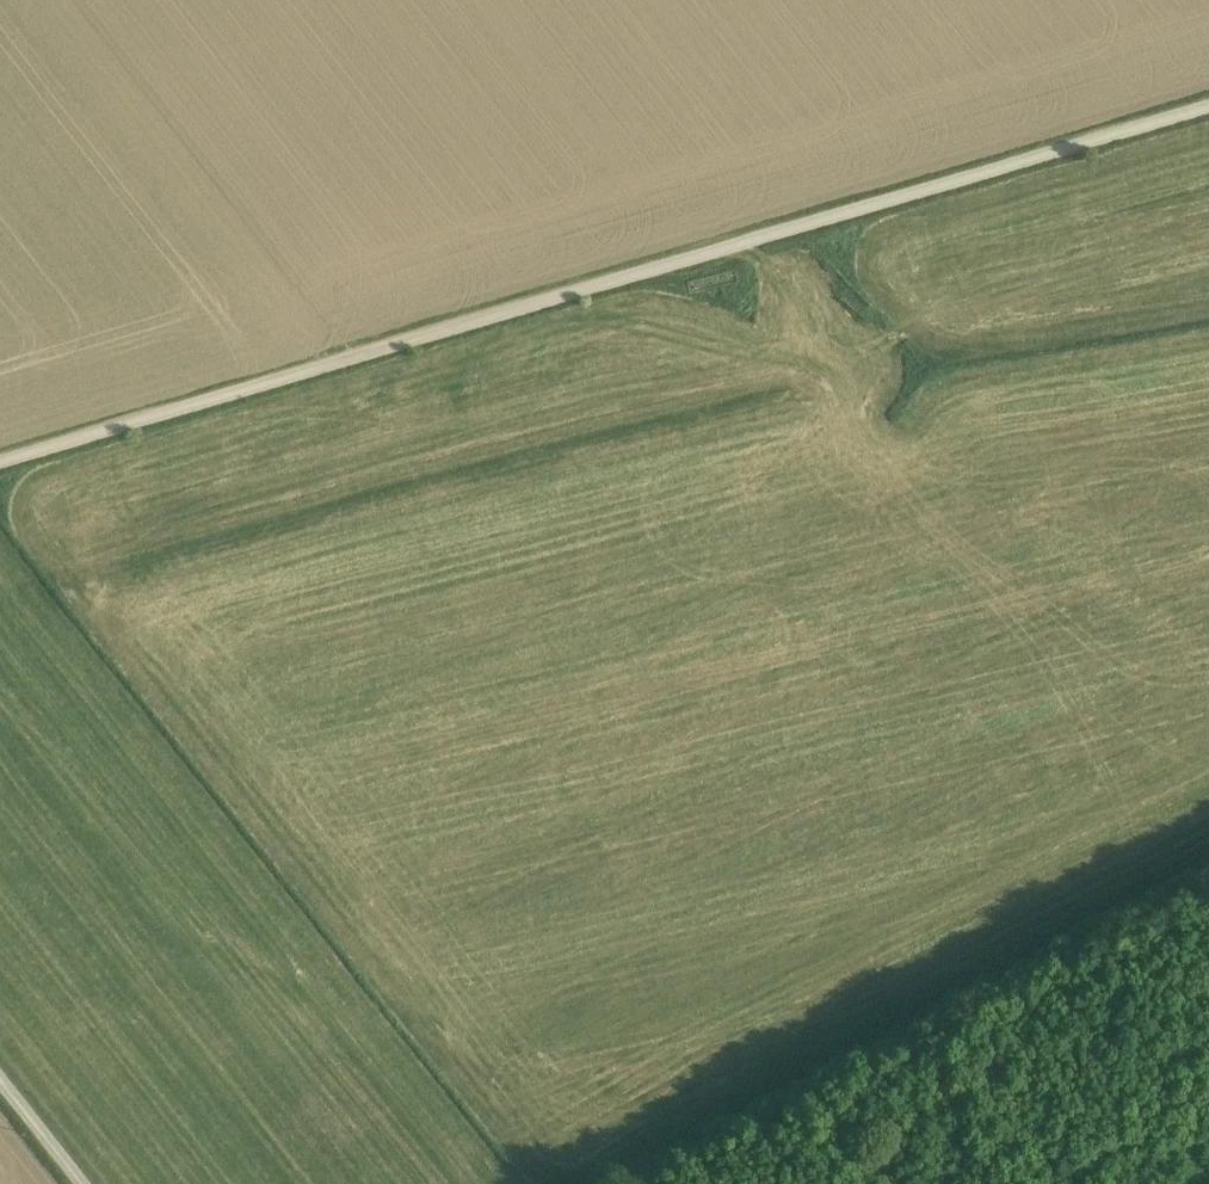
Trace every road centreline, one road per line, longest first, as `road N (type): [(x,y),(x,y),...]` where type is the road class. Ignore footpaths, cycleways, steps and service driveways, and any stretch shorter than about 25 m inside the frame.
road 1 (unclassified): [(0,463),(1208,108)]
road 2 (unclassified): [(0,1081),(82,1183)]

